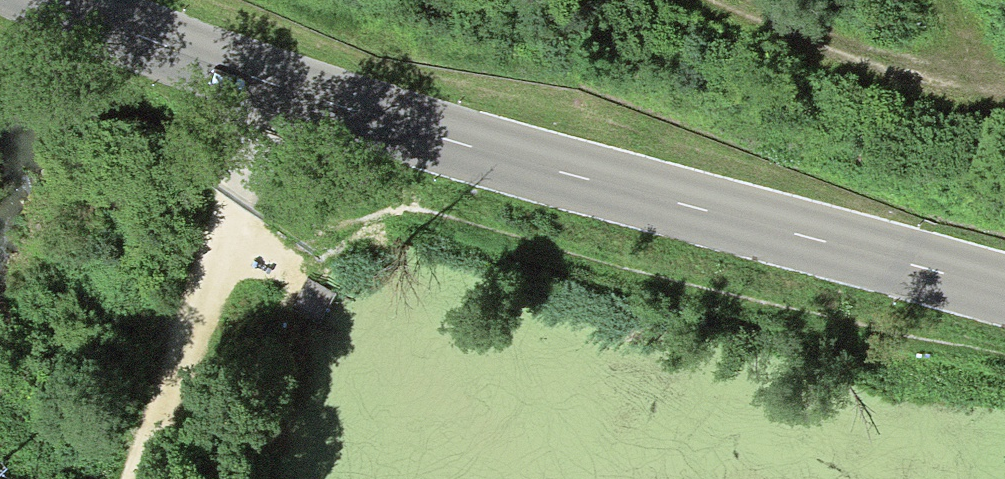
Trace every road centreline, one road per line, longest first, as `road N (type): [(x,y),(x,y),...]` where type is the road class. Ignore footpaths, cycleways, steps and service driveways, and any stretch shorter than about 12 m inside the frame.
road 1 (secondary): [(1004,288),(493,151),(200,56),(63,0)]
road 2 (track): [(139,478),(274,80)]
road 3 (track): [(728,0),(816,33),(1004,73)]

